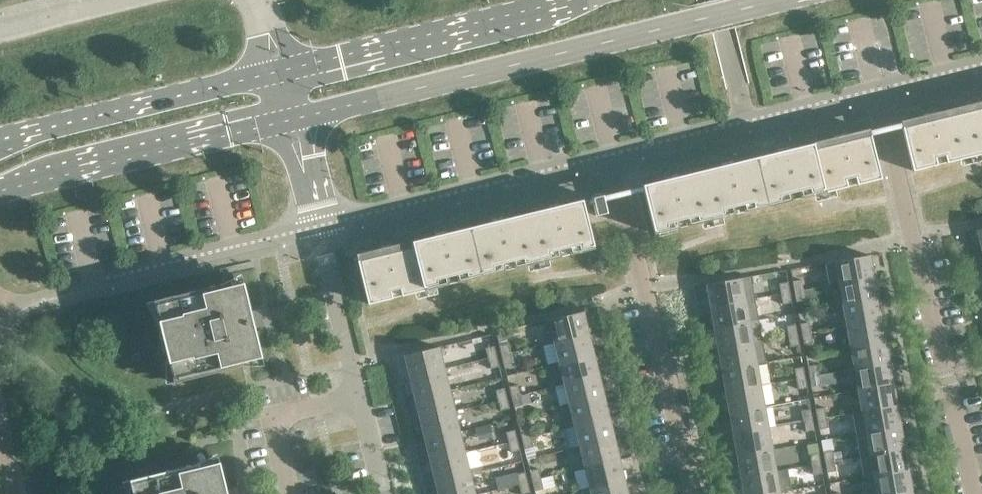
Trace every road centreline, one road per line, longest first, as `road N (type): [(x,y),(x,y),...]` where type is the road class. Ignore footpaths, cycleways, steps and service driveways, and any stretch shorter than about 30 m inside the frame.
road 1 (secondary): [(300,117),(792,0)]
road 2 (residential): [(975,493),(872,90)]
road 3 (residential): [(691,493),(605,155)]
road 4 (residential): [(317,226),(605,155)]
road 5 (secondary): [(568,0),(289,68)]
road 6 (secondary): [(0,189),(277,122)]
road 7 (residential): [(605,155),(872,90)]
road 8 (residential): [(382,493),(317,226)]
road 9 (secondary): [(265,74),(0,142)]
road 10 (residential): [(83,287),(317,226)]

